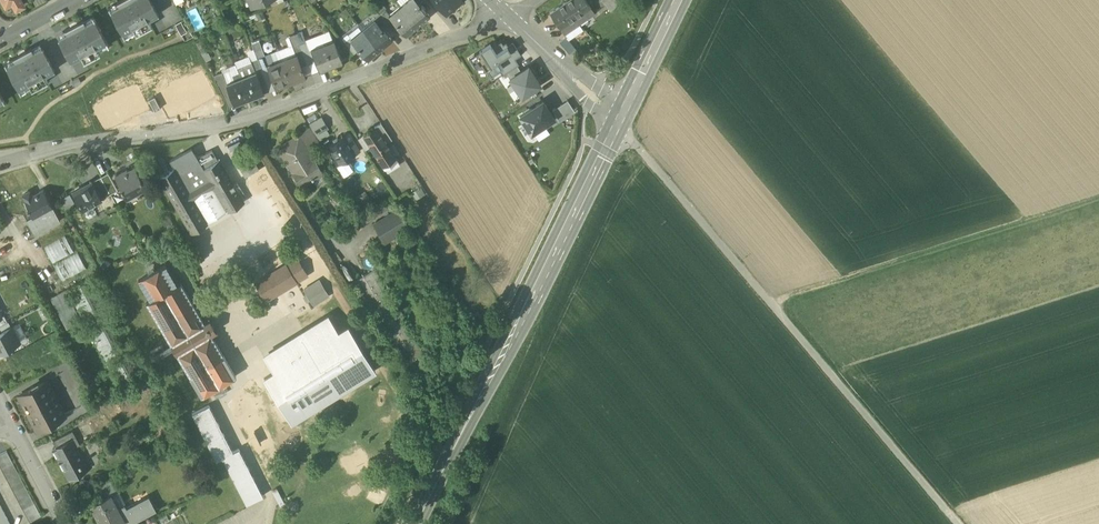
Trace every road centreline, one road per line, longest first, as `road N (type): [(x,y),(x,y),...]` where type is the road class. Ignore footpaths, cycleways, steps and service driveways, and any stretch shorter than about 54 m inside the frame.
road 1 (residential): [(0,164),(244,121),(510,16)]
road 2 (unclassified): [(961,523),(618,121)]
road 3 (secondary): [(618,121),(419,523)]
road 4 (track): [(773,300),(1098,196)]
road 5 (tertiary): [(618,121),(510,16)]
road 6 (secondary): [(618,121),(678,0)]

